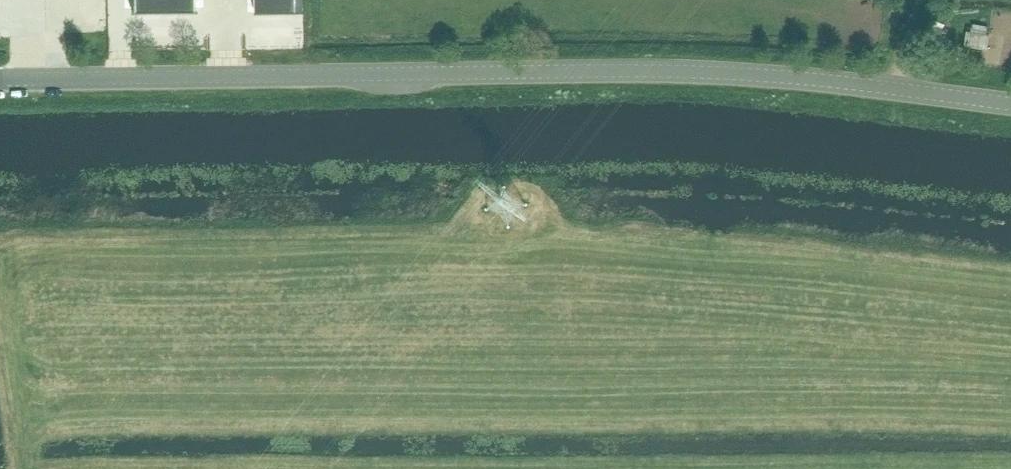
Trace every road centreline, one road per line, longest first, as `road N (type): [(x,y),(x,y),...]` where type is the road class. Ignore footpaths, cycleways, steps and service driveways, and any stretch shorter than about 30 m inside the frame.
road 1 (tertiary): [(1010,104),(692,71),(0,81)]

